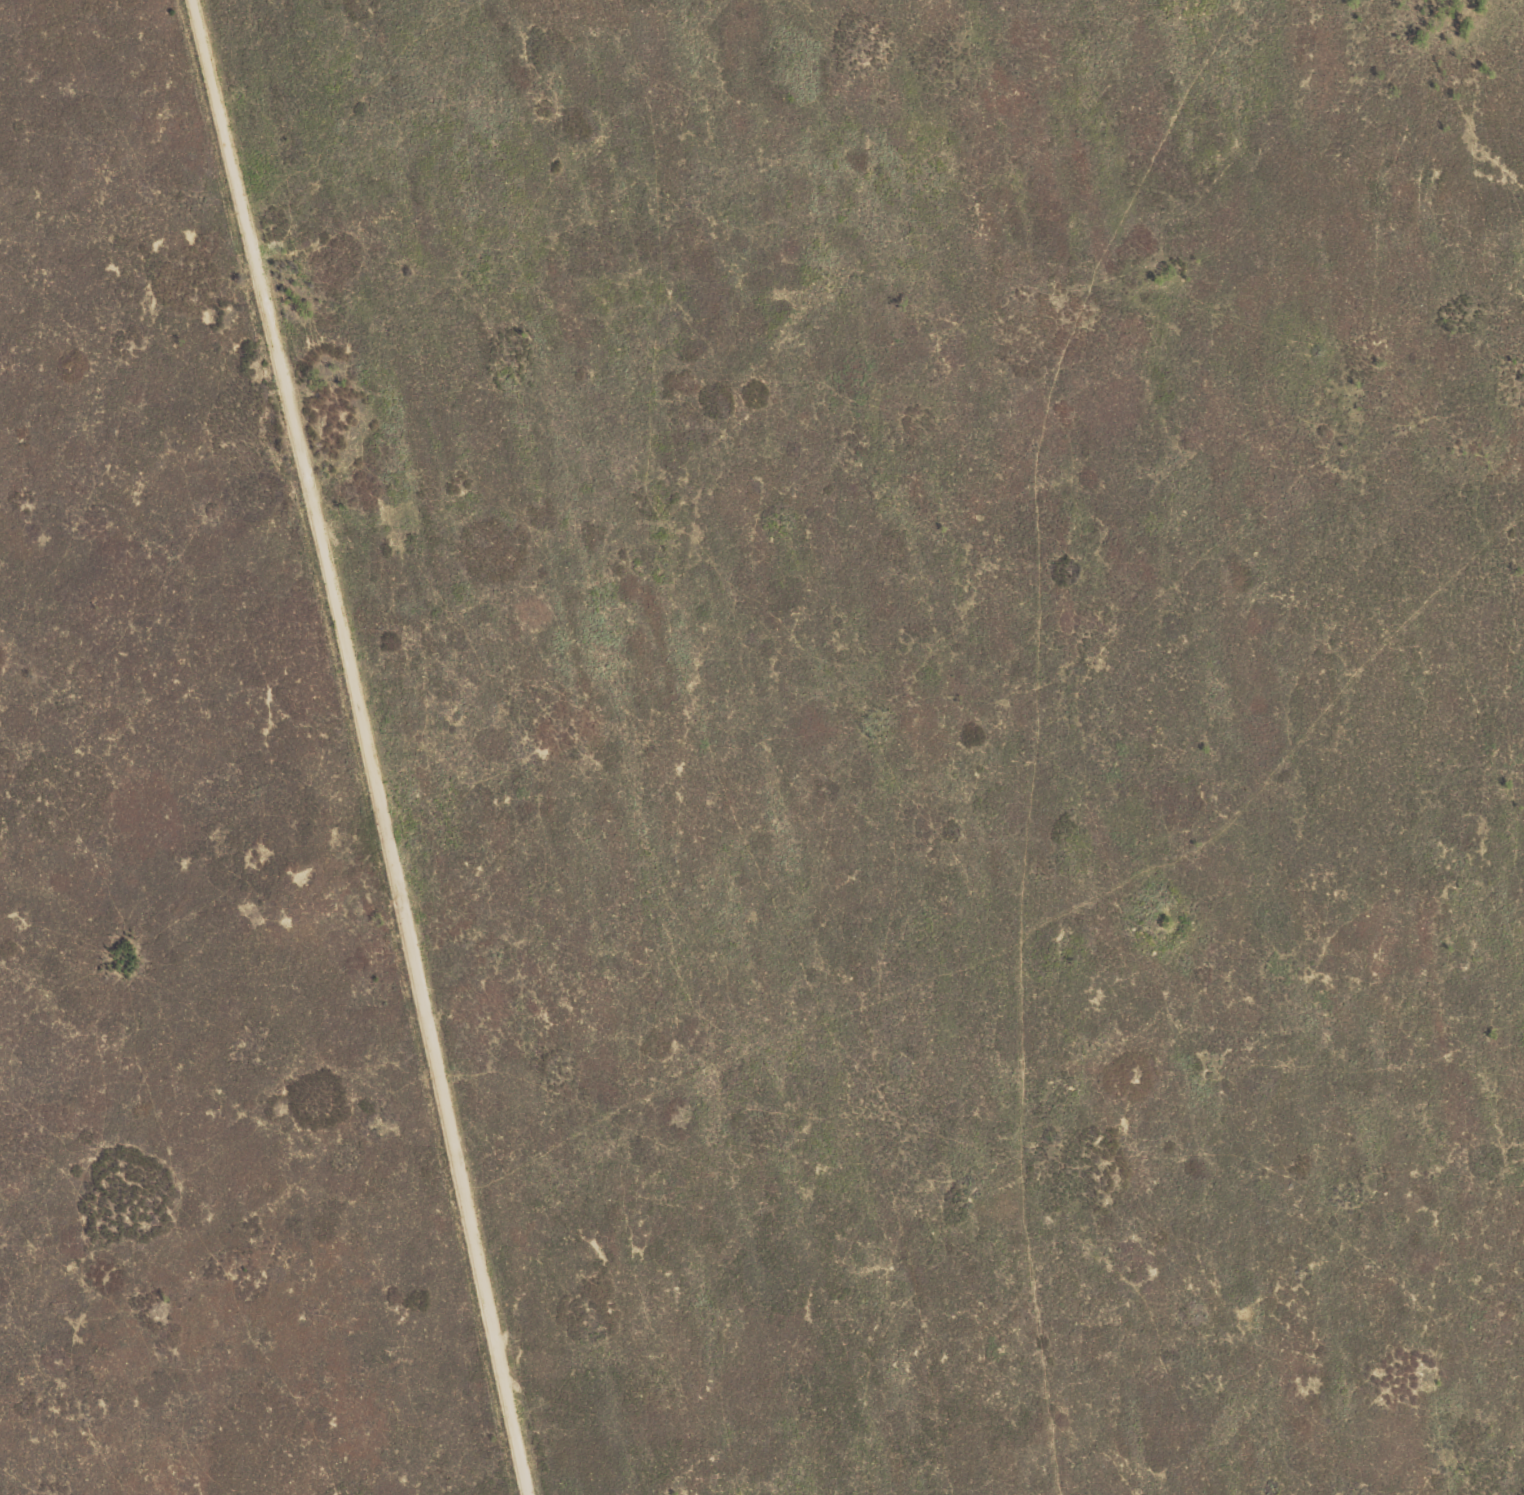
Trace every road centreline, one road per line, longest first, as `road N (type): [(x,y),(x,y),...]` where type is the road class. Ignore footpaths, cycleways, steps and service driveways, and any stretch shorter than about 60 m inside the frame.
road 1 (residential): [(232,0),(569,1494)]

